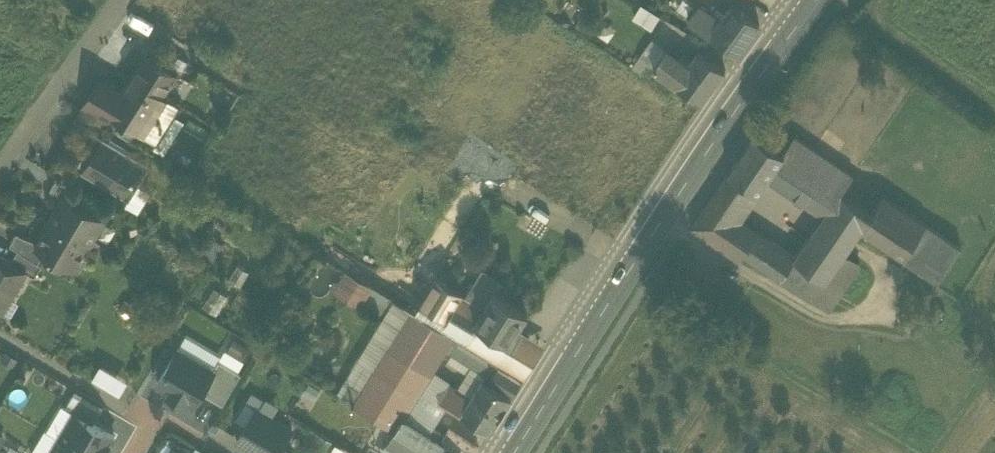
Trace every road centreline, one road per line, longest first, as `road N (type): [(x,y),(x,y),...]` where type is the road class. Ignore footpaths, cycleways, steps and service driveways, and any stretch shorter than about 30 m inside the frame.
road 1 (residential): [(612,300),(327,120),(400,0)]
road 2 (tertiary): [(612,300),(733,113),(818,0)]
road 3 (residential): [(0,174),(123,0)]
road 4 (tertiary): [(514,452),(612,300)]

